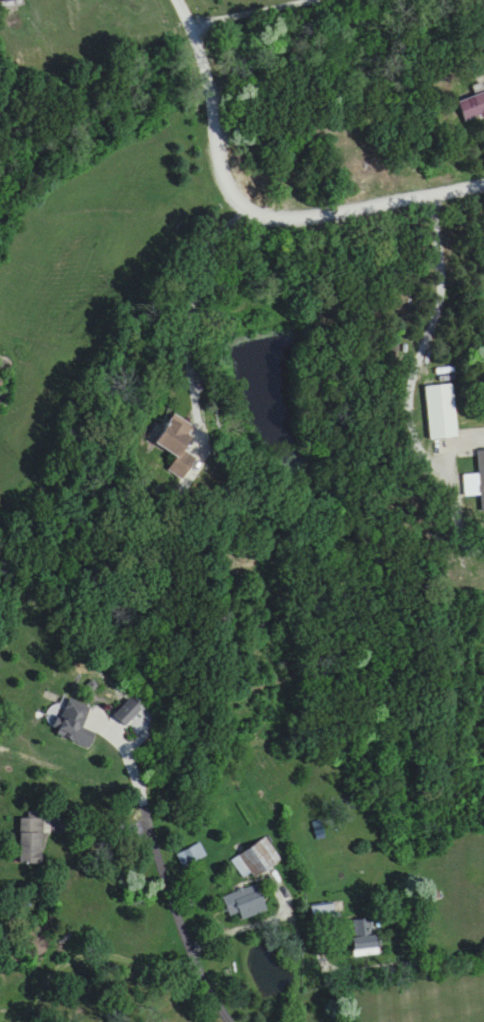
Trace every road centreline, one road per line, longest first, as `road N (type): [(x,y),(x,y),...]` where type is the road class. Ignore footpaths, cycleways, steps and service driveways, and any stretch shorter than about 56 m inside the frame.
road 1 (residential): [(179,0),(210,90),(230,193),(264,223),(299,224),(483,183)]
road 2 (residential): [(483,567),(461,572),(461,484),(422,356),(441,278),(437,195)]

